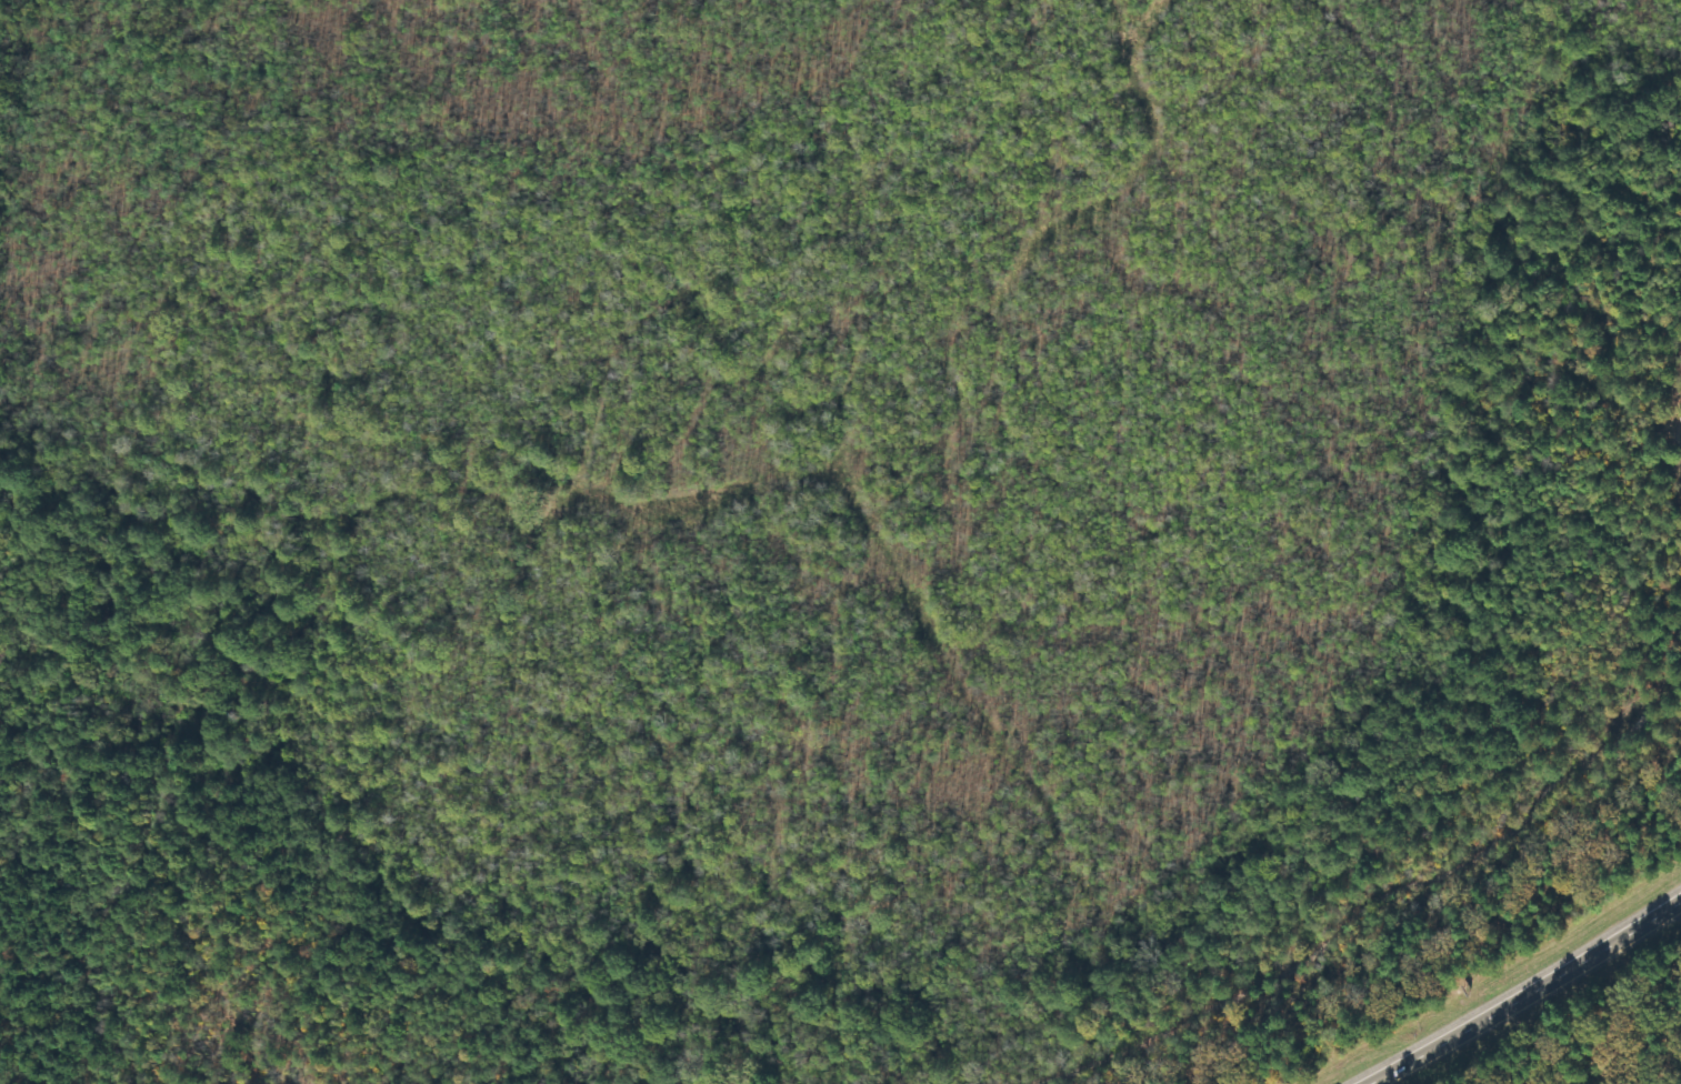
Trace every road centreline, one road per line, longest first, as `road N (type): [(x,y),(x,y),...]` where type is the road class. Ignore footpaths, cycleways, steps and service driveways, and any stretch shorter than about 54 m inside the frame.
road 1 (motorway): [(1680,899),(1370,1083)]

